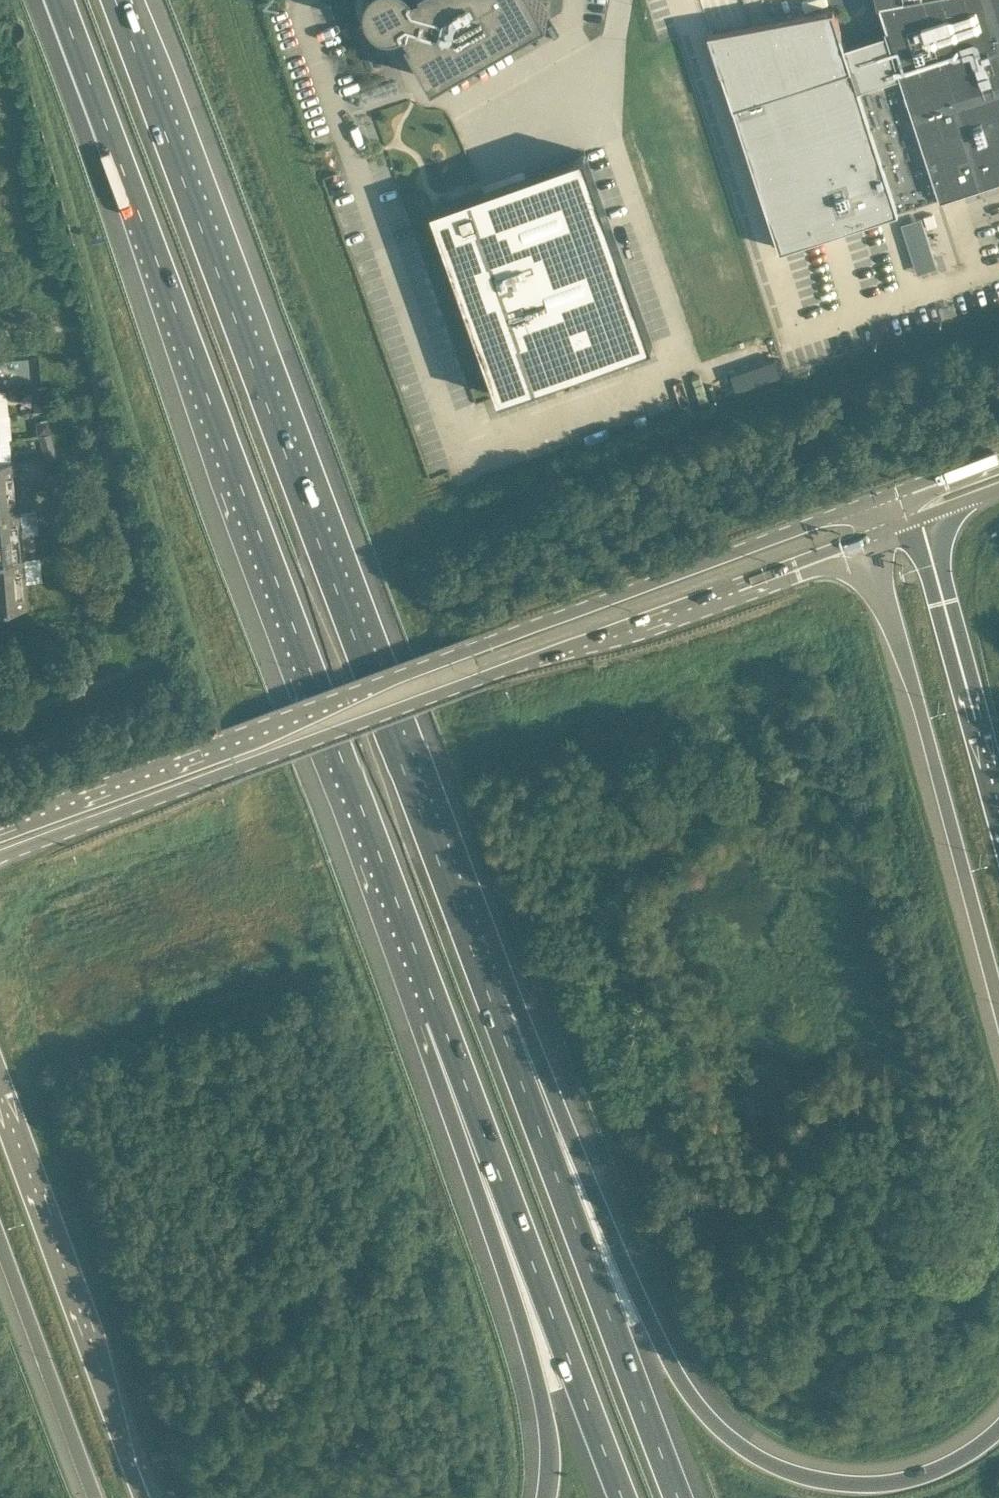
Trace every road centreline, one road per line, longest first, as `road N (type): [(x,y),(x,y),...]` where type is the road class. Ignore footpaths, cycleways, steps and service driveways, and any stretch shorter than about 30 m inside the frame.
road 1 (motorway): [(62,0),(441,1019)]
road 2 (motorway): [(490,995),(118,0)]
road 3 (primary): [(882,496),(0,820)]
road 4 (primary): [(0,858),(172,784),(544,646),(873,542)]
road 5 (motorway): [(998,1428),(935,1469),(869,1483),(790,1471),(724,1431),(669,1360),(490,995)]
road 6 (motorway): [(685,1497),(490,995)]
road 7 (motorway): [(441,1019),(628,1497)]
road 8 (motorway): [(441,1019),(468,1185),(521,1397),(518,1497)]
road 9 (motorway): [(873,542),(998,1004)]
road 10 (motorway): [(998,801),(921,525)]
road 11 (primary): [(998,453),(882,496)]

